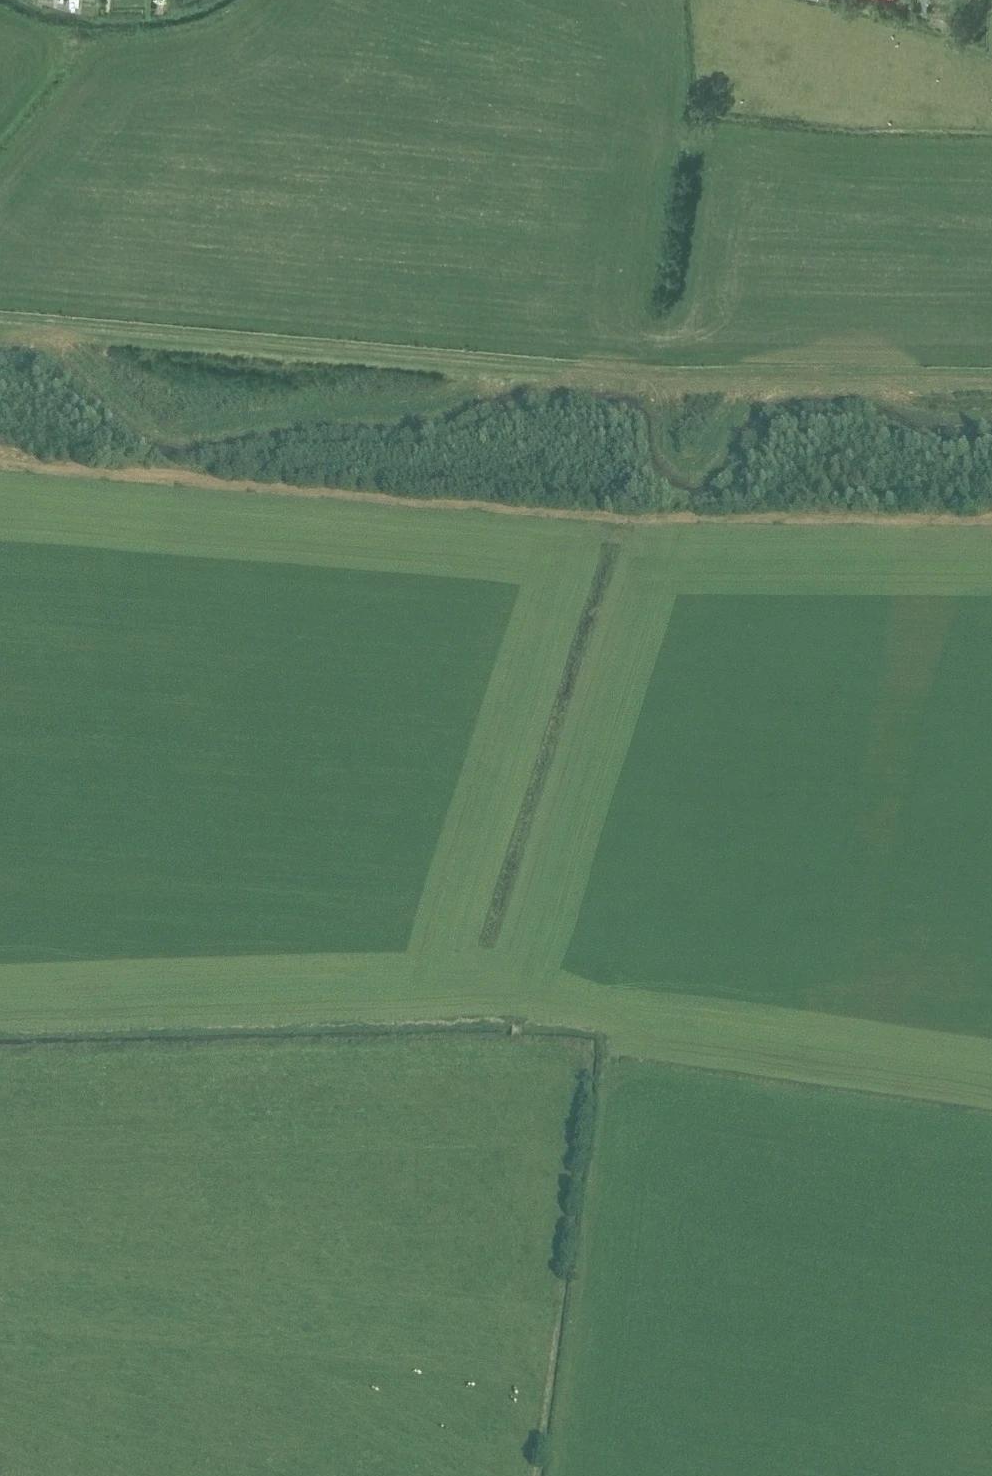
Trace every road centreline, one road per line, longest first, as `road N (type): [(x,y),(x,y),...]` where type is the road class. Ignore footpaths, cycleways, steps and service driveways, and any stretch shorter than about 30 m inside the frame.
road 1 (track): [(991,376),(650,376),(0,323)]

